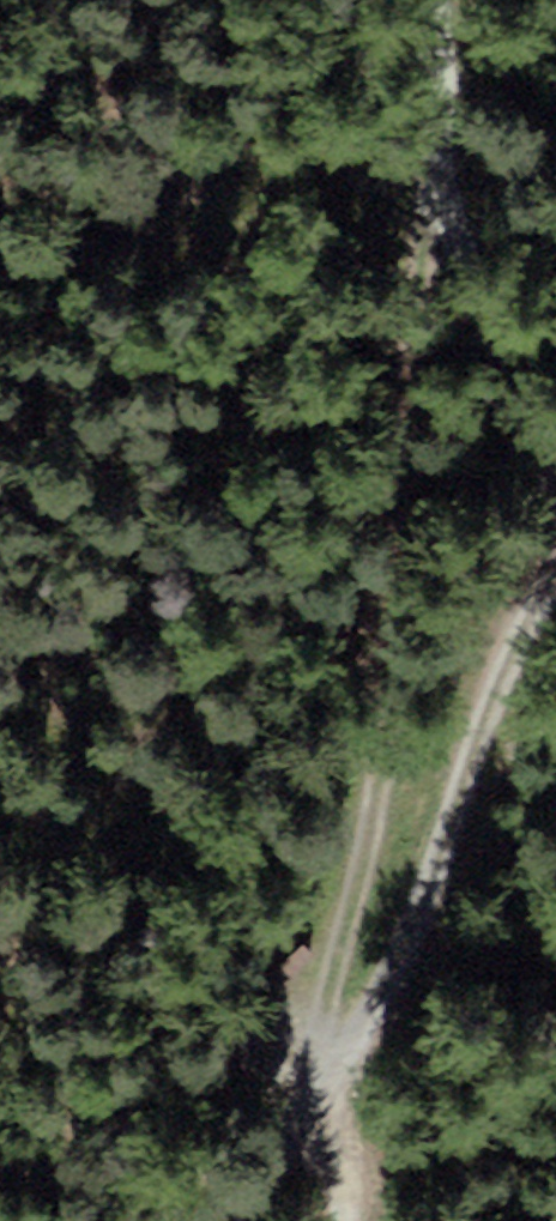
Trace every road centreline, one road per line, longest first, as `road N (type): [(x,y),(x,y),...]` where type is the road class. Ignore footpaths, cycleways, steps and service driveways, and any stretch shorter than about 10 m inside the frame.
road 1 (track): [(462,143),(469,450),(450,795),(395,1010),(353,1220)]
road 2 (track): [(342,1220),(496,970),(555,806)]
road 3 (track): [(448,0),(462,143),(555,442)]

